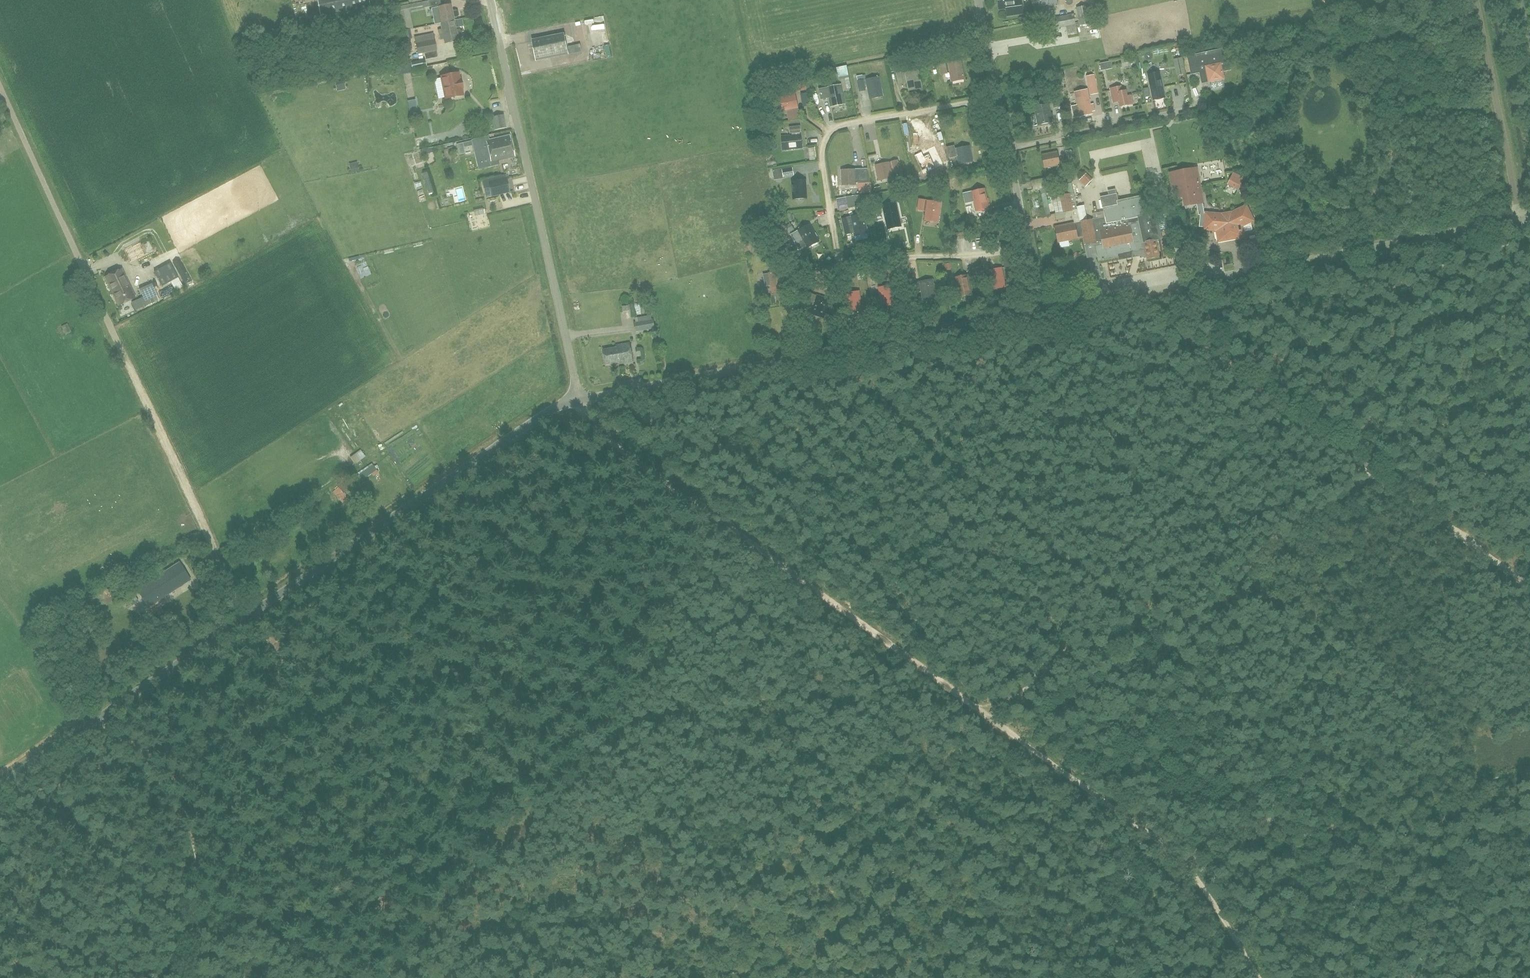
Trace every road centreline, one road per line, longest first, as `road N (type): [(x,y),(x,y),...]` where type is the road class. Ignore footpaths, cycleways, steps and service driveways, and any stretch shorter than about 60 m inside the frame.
road 1 (unclassified): [(0,784),(544,414),(579,399)]
road 2 (residential): [(998,99),(834,129),(822,157),(838,253),(848,264),(1029,248)]
road 3 (unclassified): [(1041,311),(1520,219)]
road 4 (unclassified): [(579,399),(1041,311)]
road 5 (unclassified): [(579,399),(490,0)]
road 6 (track): [(991,720),(712,515)]
road 7 (unclassified): [(125,357),(0,87)]
road 8 (track): [(243,618),(125,357)]
road 9 (unclassified): [(1520,219),(1476,0)]
road 10 (track): [(1164,846),(991,720)]
road 11 (residential): [(1008,148),(1192,107)]
road 12 (track): [(712,515),(593,426),(579,399)]
road 13 (track): [(1258,977),(1185,865)]

